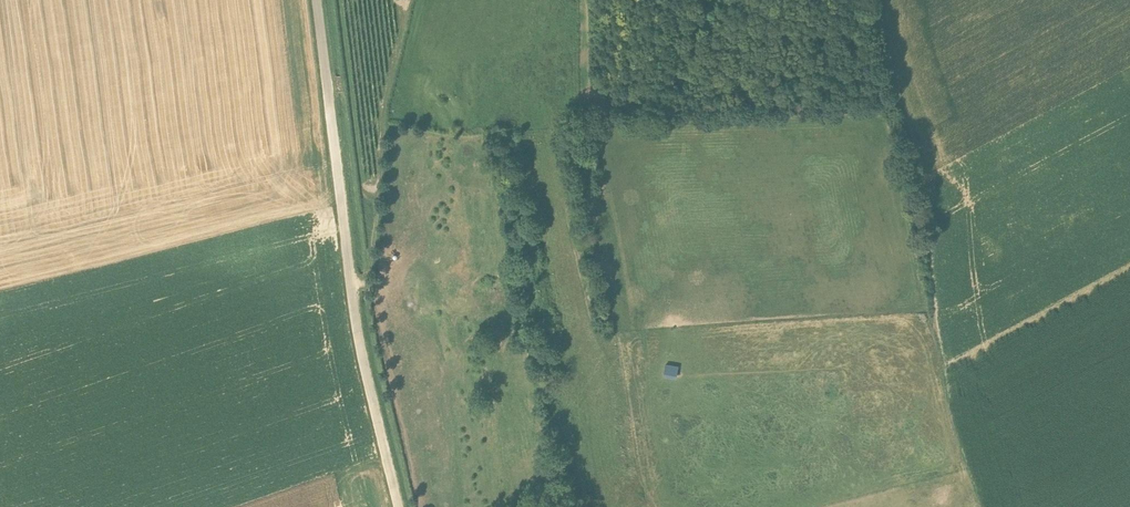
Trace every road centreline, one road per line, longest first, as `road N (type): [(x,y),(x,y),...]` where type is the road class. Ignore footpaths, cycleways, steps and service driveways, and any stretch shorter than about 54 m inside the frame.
road 1 (unclassified): [(398,506),(355,312),(317,0)]

